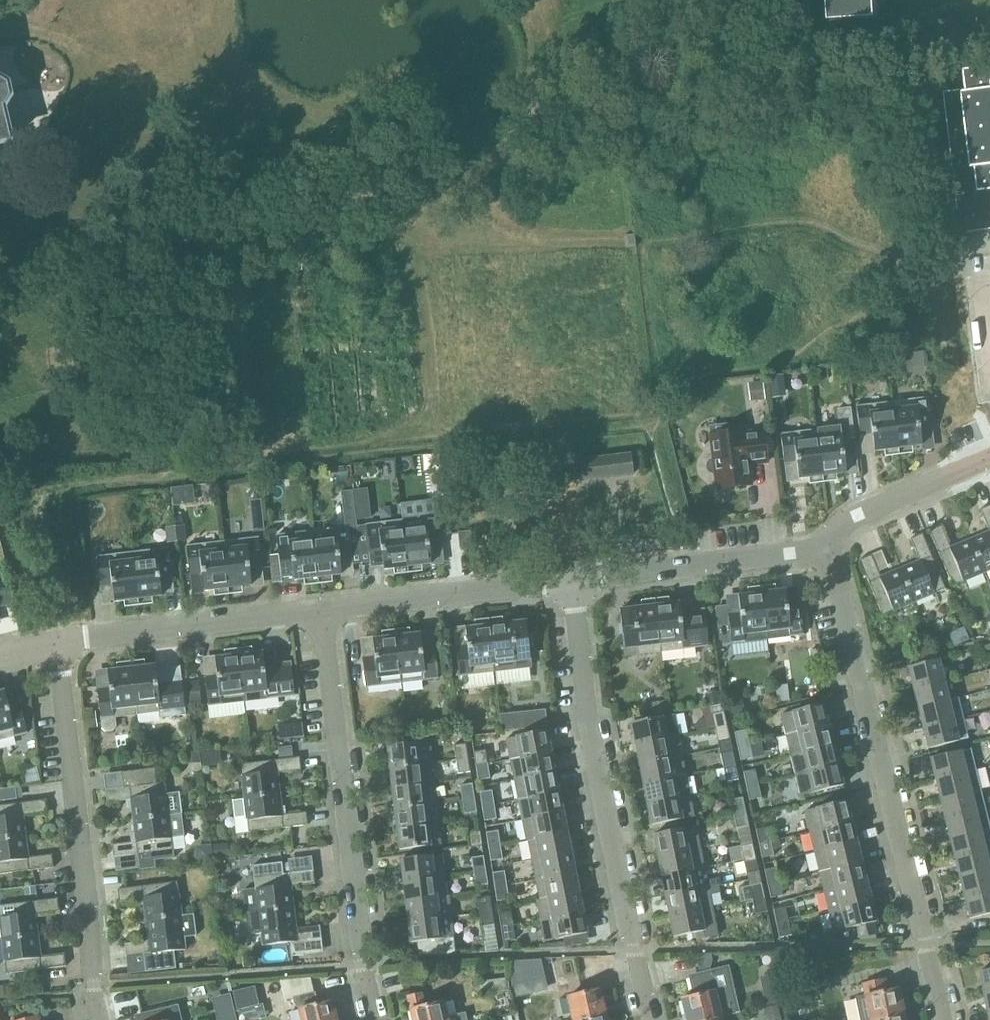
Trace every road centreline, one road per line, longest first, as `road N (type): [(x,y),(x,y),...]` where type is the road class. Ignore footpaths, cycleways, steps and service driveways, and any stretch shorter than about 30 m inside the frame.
road 1 (residential): [(943,1019),(829,546)]
road 2 (residential): [(650,1019),(608,853),(573,581)]
road 3 (residential): [(376,1019),(345,823),(324,610)]
road 4 (residential): [(104,1019),(60,638)]
road 5 (residential): [(60,638),(324,610)]
road 6 (residential): [(573,581),(829,546)]
road 7 (residential): [(324,610),(573,581)]
road 8 (residential): [(829,546),(861,513),(989,460)]

